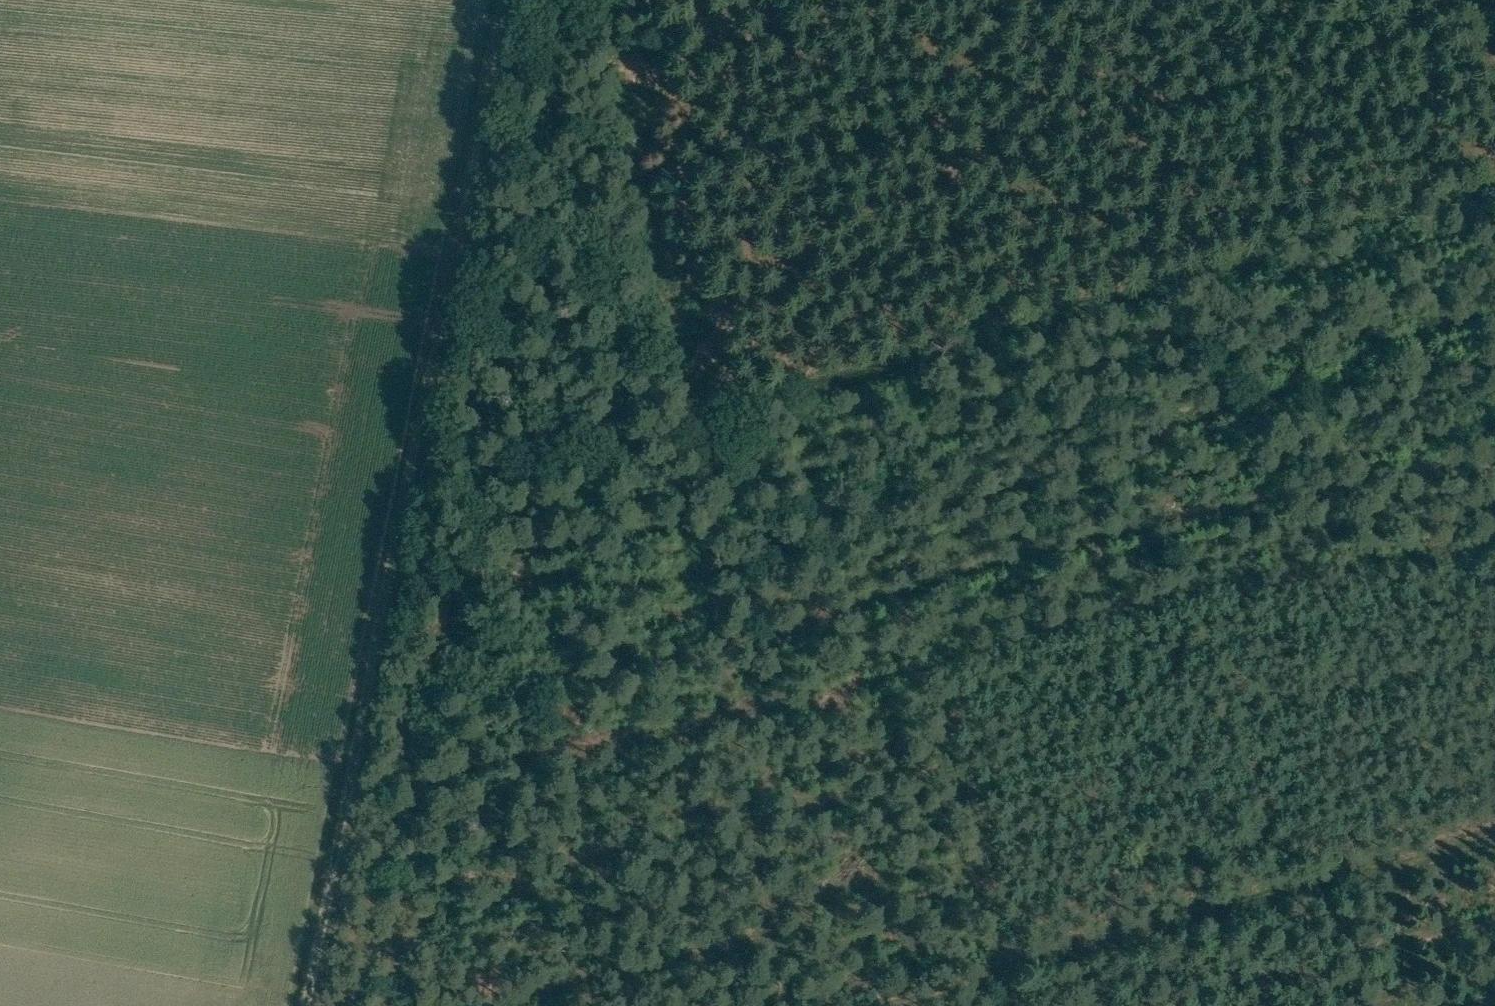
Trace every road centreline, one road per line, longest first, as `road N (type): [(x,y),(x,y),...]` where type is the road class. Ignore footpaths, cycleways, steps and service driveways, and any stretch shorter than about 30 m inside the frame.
road 1 (track): [(516,0),(306,1005)]

